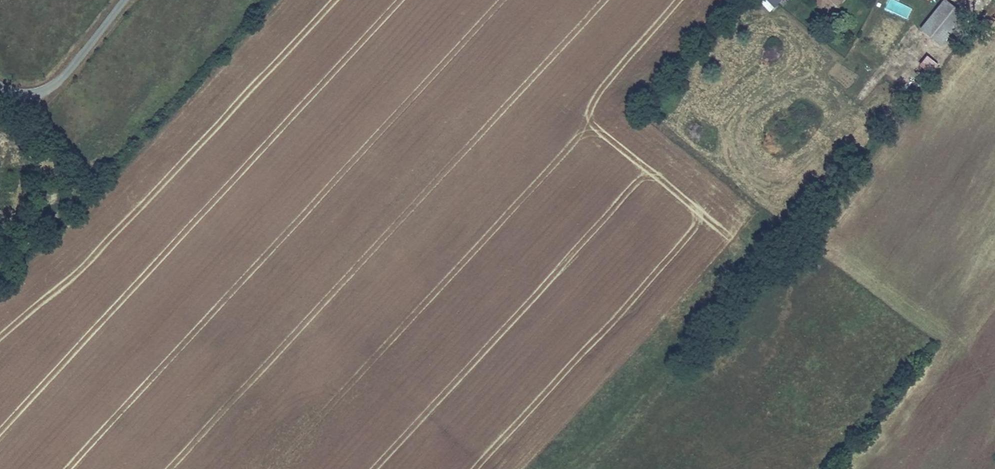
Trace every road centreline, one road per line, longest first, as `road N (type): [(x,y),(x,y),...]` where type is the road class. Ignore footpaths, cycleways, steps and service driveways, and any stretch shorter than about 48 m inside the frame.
road 1 (unclassified): [(124,0),(37,96),(0,90)]

